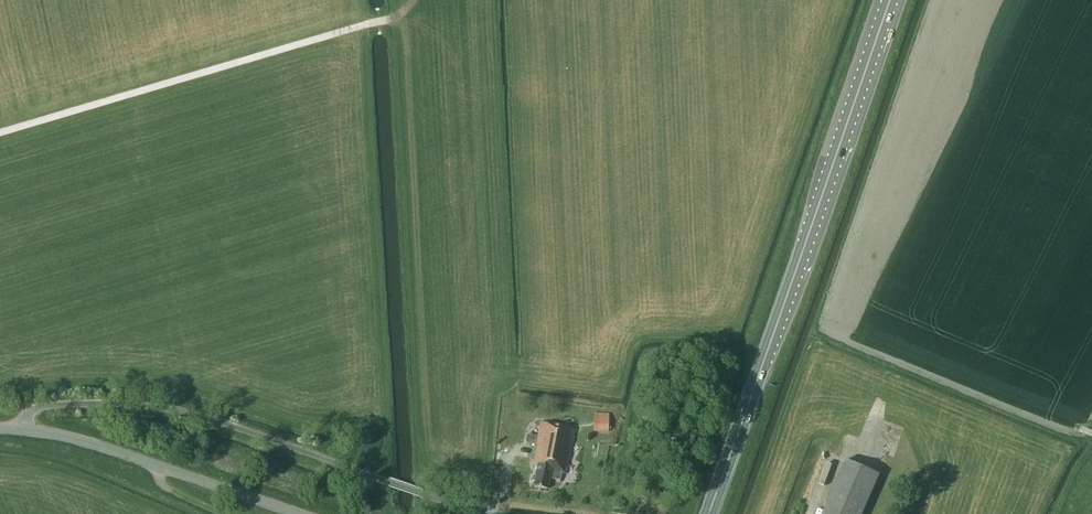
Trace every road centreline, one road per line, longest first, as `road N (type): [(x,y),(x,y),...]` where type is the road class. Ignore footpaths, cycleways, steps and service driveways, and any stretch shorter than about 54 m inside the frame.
road 1 (trunk): [(708,513),(890,0)]
road 2 (unclassified): [(297,513),(108,450),(0,428)]

